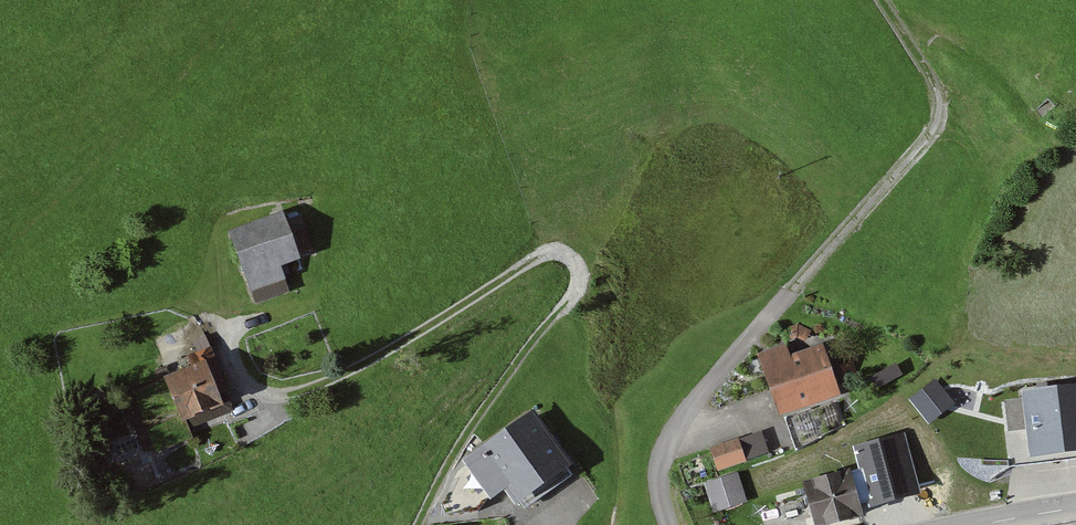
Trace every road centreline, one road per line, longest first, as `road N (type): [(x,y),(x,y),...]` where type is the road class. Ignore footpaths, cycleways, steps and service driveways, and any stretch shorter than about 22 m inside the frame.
road 1 (track): [(229,339),(269,401),(555,252),(585,278),(496,390),(423,524)]
road 2 (track): [(882,0),(938,90),(940,112),(930,134),(790,294)]

